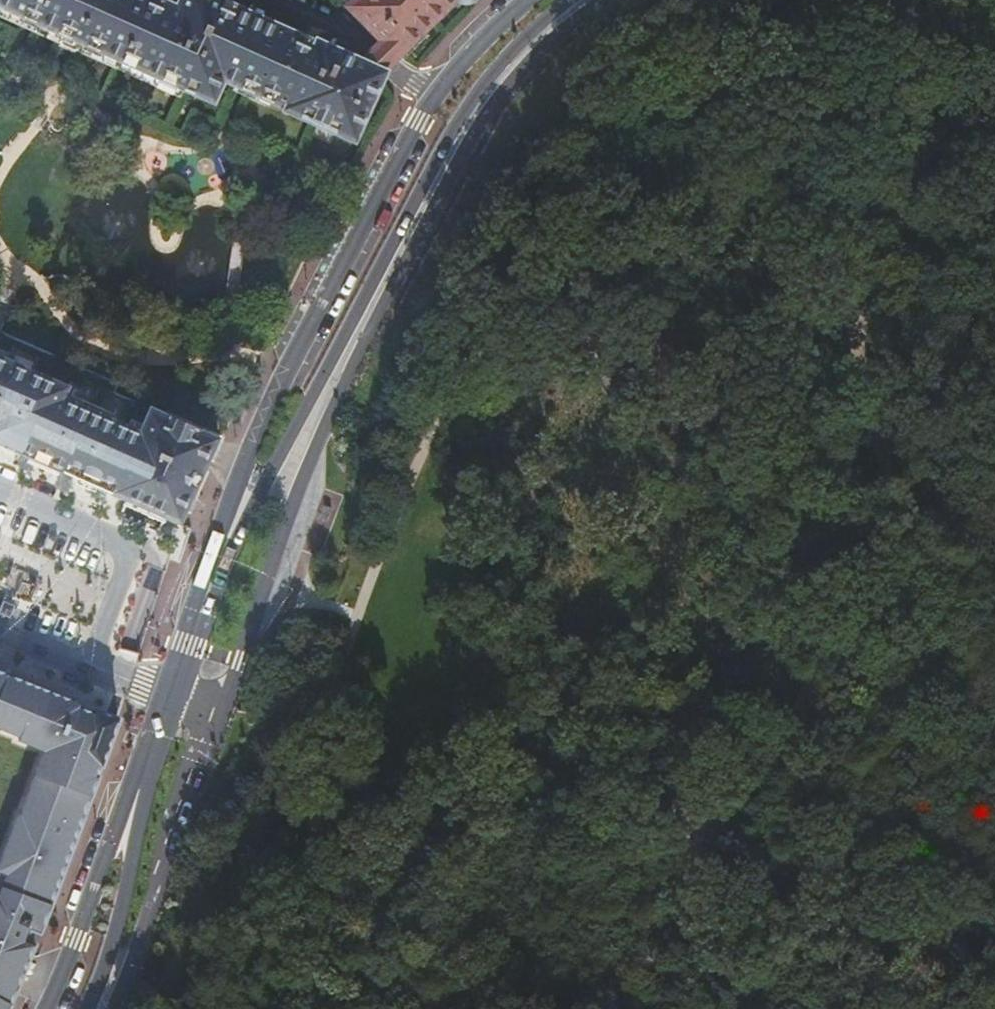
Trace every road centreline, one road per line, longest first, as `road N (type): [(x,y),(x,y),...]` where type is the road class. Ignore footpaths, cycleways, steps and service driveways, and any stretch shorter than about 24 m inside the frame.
road 1 (track): [(994,59),(913,176),(875,255),(850,354),(880,438),(887,501),(869,562),(830,660),(717,830)]
road 2 (track): [(351,614),(400,493),(487,333),(558,279),(612,265),(738,273),(850,354)]
road 3 (track): [(976,0),(656,84),(598,139),(558,208),(542,241),(537,294)]
road 4 (residential): [(434,93),(254,439),(214,574)]
road 5 (track): [(994,1006),(717,830),(613,993)]
road 6 (secondary): [(334,381),(473,117),(540,37),(586,0)]
road 7 (secondary): [(213,711),(234,681),(334,381)]
road 8 (residential): [(169,695),(48,1008)]
road 9 (secondary): [(169,695),(95,1008)]
road 10 (secondary): [(112,1008),(160,885),(213,711)]
road 11 (unclassified): [(90,666),(126,567),(123,540),(0,489)]
road 12 (secondary): [(334,381),(303,416),(214,574)]
road 13 (residential): [(434,93),(267,0)]
road 14 (residential): [(529,0),(434,93)]
road 15 (secondary): [(214,574),(169,695)]

